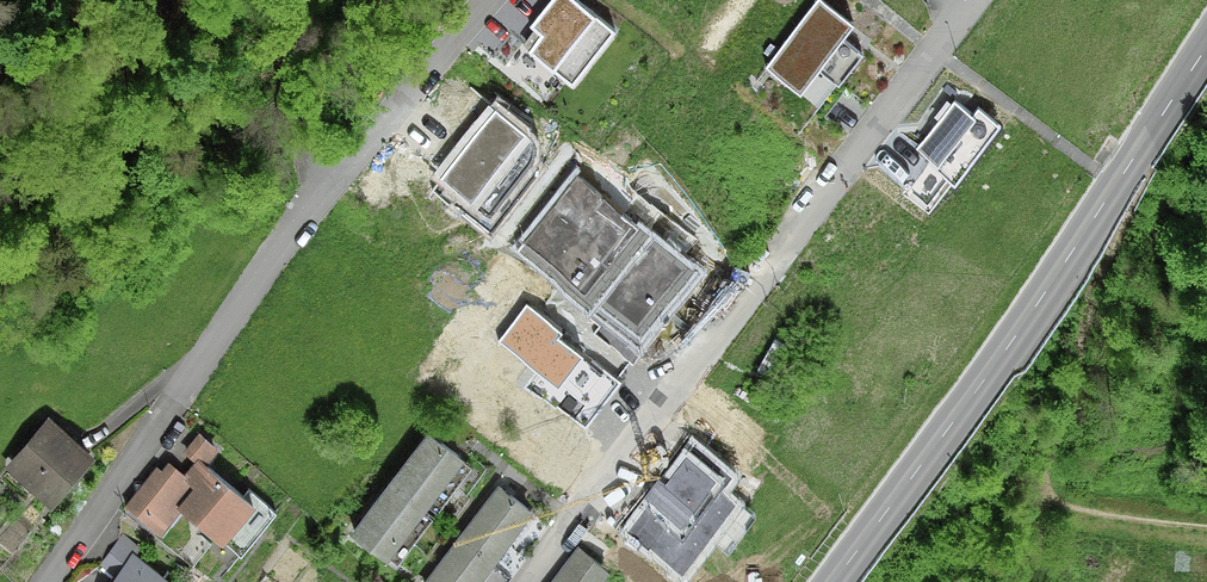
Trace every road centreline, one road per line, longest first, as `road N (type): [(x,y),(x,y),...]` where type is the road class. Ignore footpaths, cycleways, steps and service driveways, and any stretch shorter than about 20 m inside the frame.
road 1 (residential): [(527,581),(969,0)]
road 2 (residential): [(487,0),(228,320),(46,581)]
road 3 (secondary): [(833,581),(980,387),(1206,46)]

